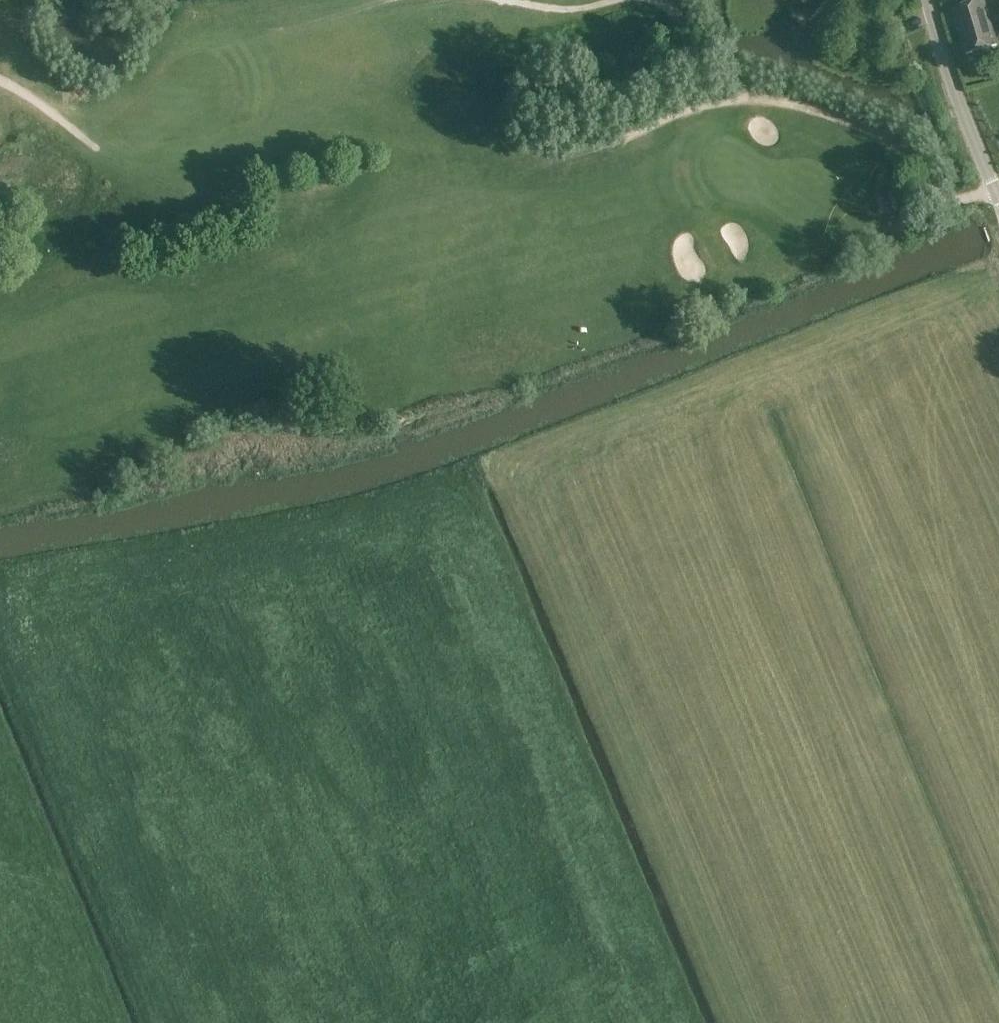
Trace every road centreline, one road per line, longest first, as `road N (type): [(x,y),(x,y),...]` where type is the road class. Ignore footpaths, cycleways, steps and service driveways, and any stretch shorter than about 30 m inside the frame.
road 1 (unclassified): [(998,201),(954,100),(923,0)]

